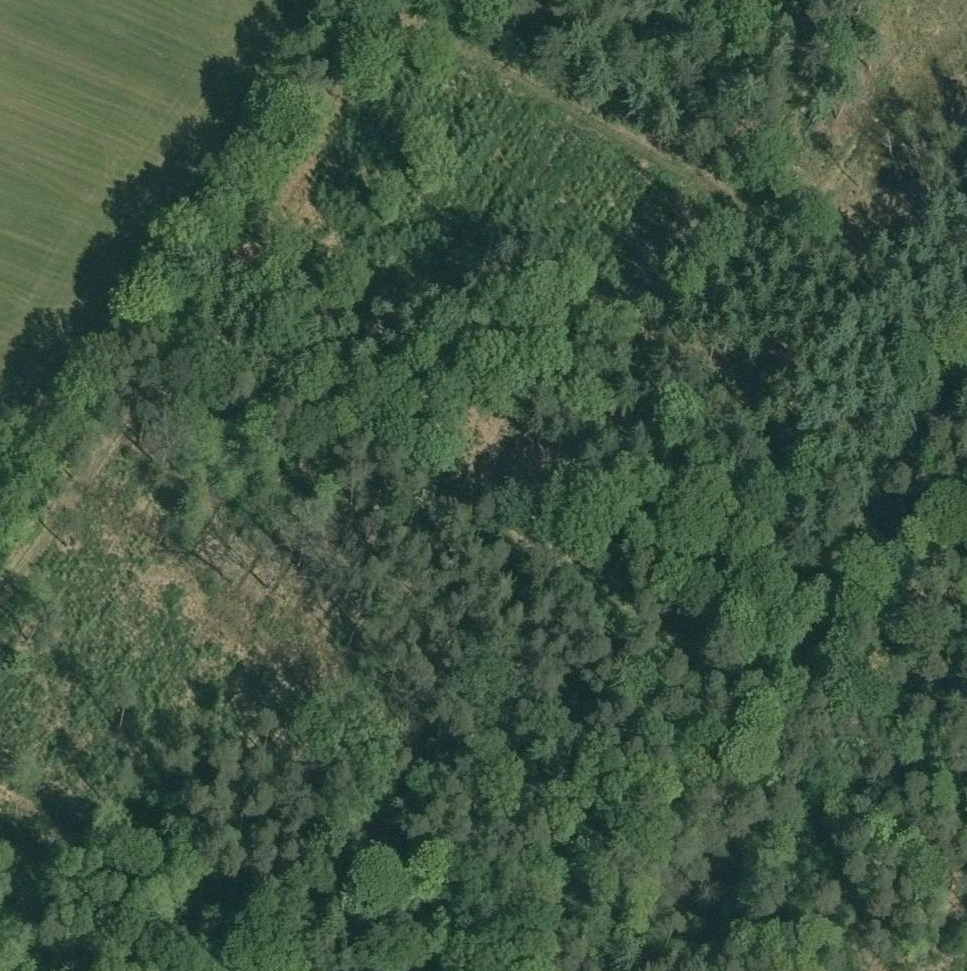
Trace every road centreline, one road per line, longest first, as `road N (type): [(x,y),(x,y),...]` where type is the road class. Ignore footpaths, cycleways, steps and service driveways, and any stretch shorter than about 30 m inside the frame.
road 1 (track): [(164,344),(966,812)]
road 2 (track): [(966,400),(534,970)]
road 3 (track): [(0,598),(387,0)]
road 4 (track): [(394,0),(966,333)]
road 5 (track): [(294,970),(0,758)]

